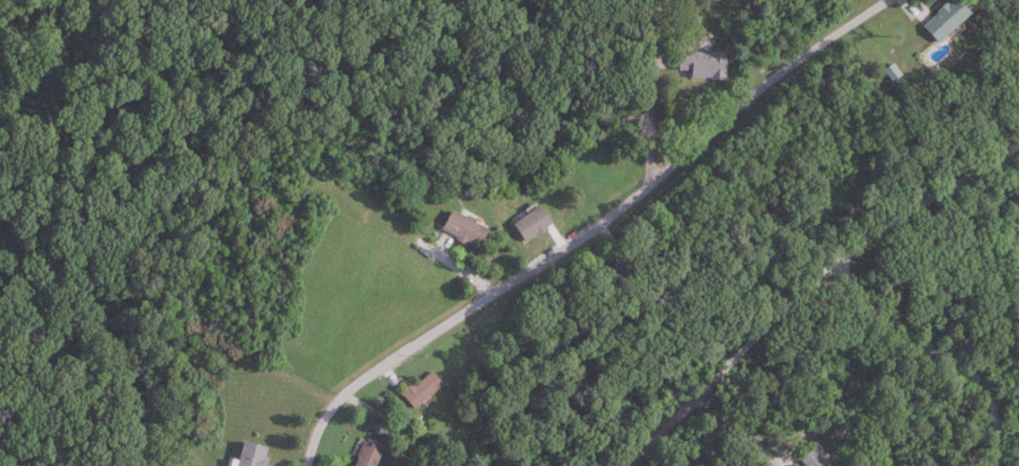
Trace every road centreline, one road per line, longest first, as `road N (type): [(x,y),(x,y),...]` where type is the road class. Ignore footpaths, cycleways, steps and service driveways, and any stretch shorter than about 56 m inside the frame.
road 1 (residential): [(310,465),(314,440),(343,393),(655,186),(870,0)]
road 2 (residential): [(1018,124),(791,299),(632,465)]
road 3 (residential): [(1001,465),(997,405),(974,371),(895,338),(842,262)]
road 4 (residential): [(655,186),(655,12)]
road 5 (residential): [(336,399),(224,346)]

